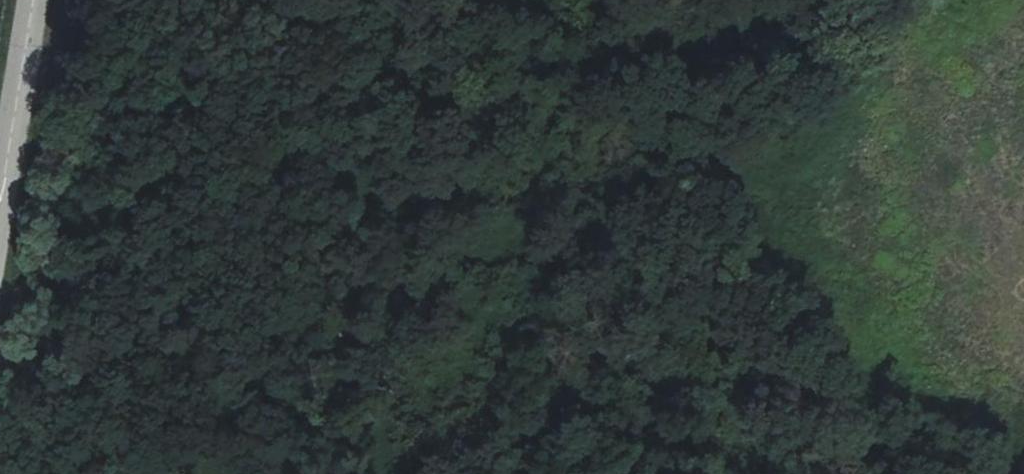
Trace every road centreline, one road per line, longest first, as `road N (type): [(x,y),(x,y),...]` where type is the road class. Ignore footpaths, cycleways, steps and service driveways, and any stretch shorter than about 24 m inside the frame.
road 1 (track): [(708,473),(700,230)]
road 2 (tertiary): [(0,165),(27,0)]

